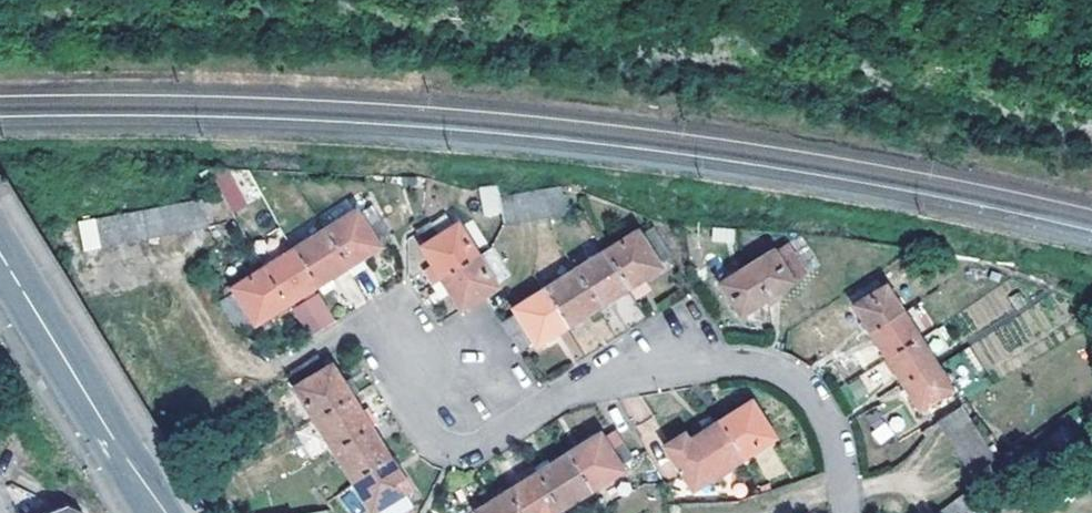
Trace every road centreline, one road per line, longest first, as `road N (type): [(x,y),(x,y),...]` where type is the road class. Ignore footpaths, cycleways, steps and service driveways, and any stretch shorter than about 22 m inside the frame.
road 1 (residential): [(850,512),(841,452),(798,384),(732,367),(578,393),(446,451),(414,402),(427,365),(405,335)]
road 2 (secondary): [(156,512),(0,256)]

